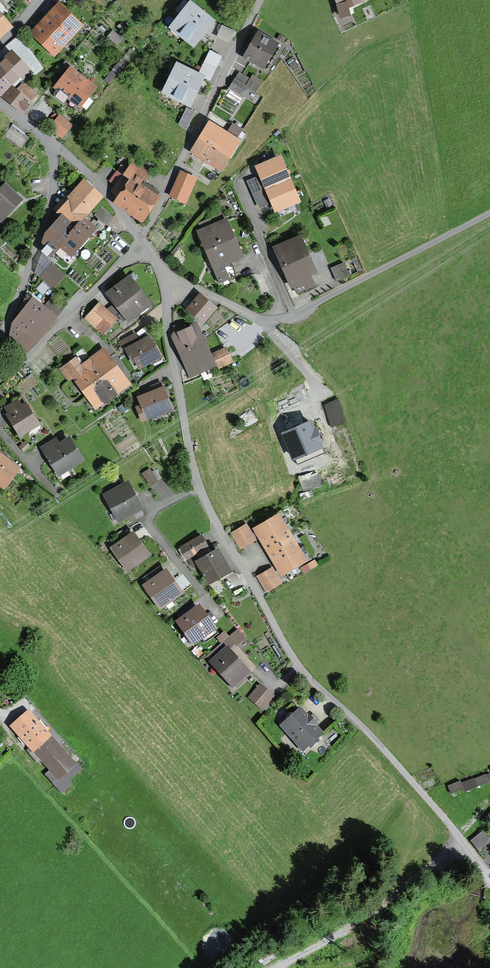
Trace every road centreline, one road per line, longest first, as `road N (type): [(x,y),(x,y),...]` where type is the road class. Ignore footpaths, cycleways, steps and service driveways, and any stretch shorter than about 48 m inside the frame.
road 1 (residential): [(164,275),(187,443),(206,503),(309,678),(375,740),(489,877)]
road 2 (residential): [(164,275),(269,319),(306,309),(489,213)]
road 3 (residential): [(140,239),(260,0)]
road 4 (track): [(464,843),(354,924),(277,967)]
road 5 (residential): [(46,140),(50,202),(0,344)]
road 6 (residential): [(142,243),(0,378)]
road 7 (residential): [(46,140),(97,182),(140,239)]

